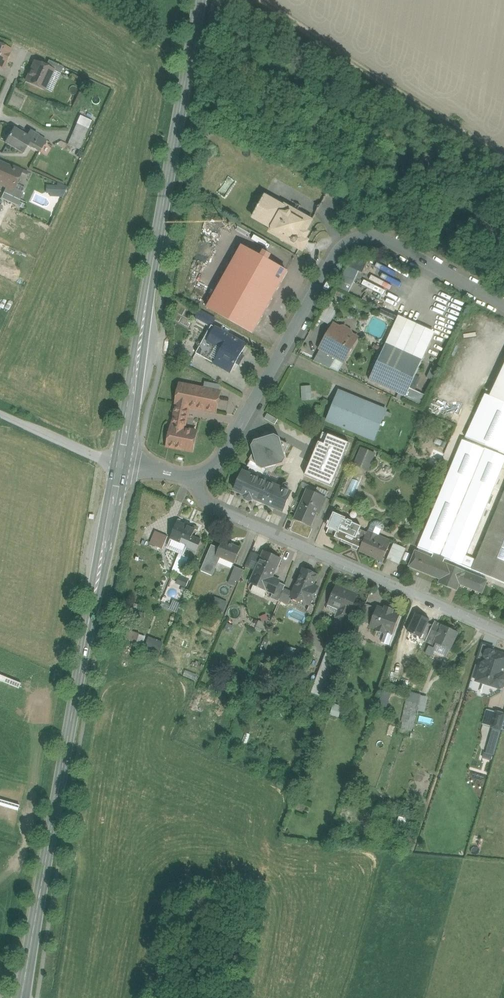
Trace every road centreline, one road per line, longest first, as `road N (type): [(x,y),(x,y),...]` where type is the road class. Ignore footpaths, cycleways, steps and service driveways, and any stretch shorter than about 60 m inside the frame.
road 1 (secondary): [(22,997),(120,466)]
road 2 (secondary): [(120,466),(203,0)]
road 3 (residential): [(193,478),(224,454),(336,253),(354,238),(391,243),(503,305)]
road 4 (residential): [(193,478),(214,507),(503,632)]
road 5 (residential): [(120,466),(0,413)]

